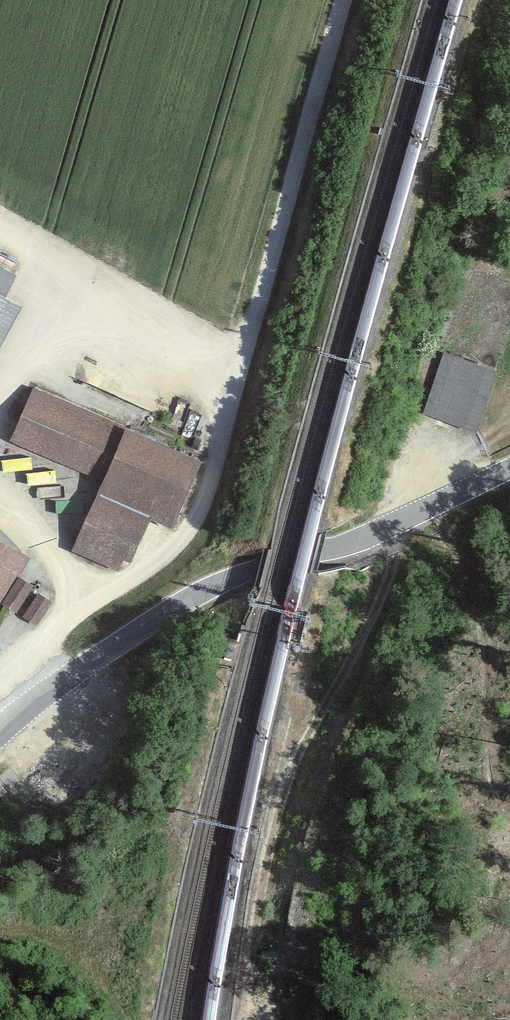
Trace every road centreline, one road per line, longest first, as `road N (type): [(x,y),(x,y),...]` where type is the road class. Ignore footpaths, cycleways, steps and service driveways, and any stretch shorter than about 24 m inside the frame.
road 1 (track): [(344,0),(197,502),(155,550),(46,625),(29,671),(42,697)]
road 2 (tertiary): [(509,478),(183,606),(42,697),(0,744)]
road 3 (track): [(378,533),(368,610),(289,757),(259,874),(239,1019)]
road 4 (track): [(0,234),(239,358)]
road 5 (track): [(0,483),(47,532),(83,599)]
road 6 (track): [(0,384),(59,265)]

